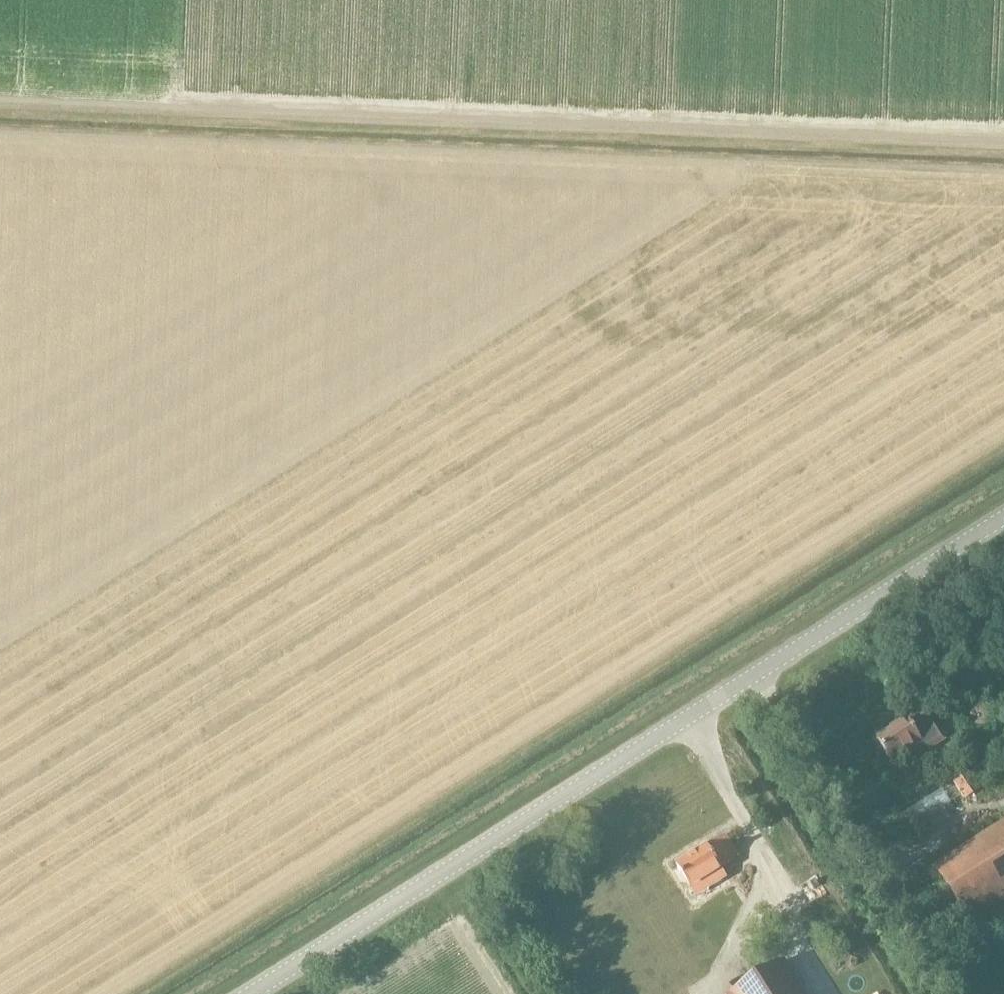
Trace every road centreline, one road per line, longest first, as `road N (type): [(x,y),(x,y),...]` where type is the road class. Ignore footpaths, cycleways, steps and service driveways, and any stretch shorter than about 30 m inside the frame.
road 1 (unclassified): [(251,993),(1003,518)]

